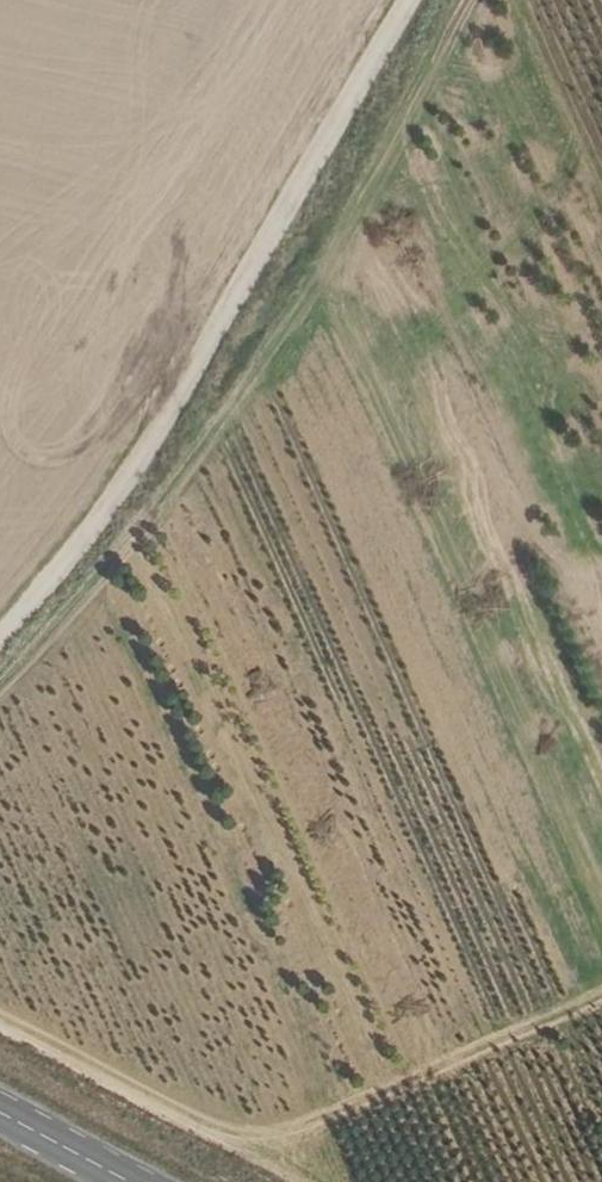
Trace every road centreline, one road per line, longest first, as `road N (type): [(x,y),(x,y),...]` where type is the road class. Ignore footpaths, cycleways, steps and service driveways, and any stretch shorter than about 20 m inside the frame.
road 1 (track): [(0,639),(99,533),(419,0)]
road 2 (tertiary): [(128,1181),(0,1114)]

